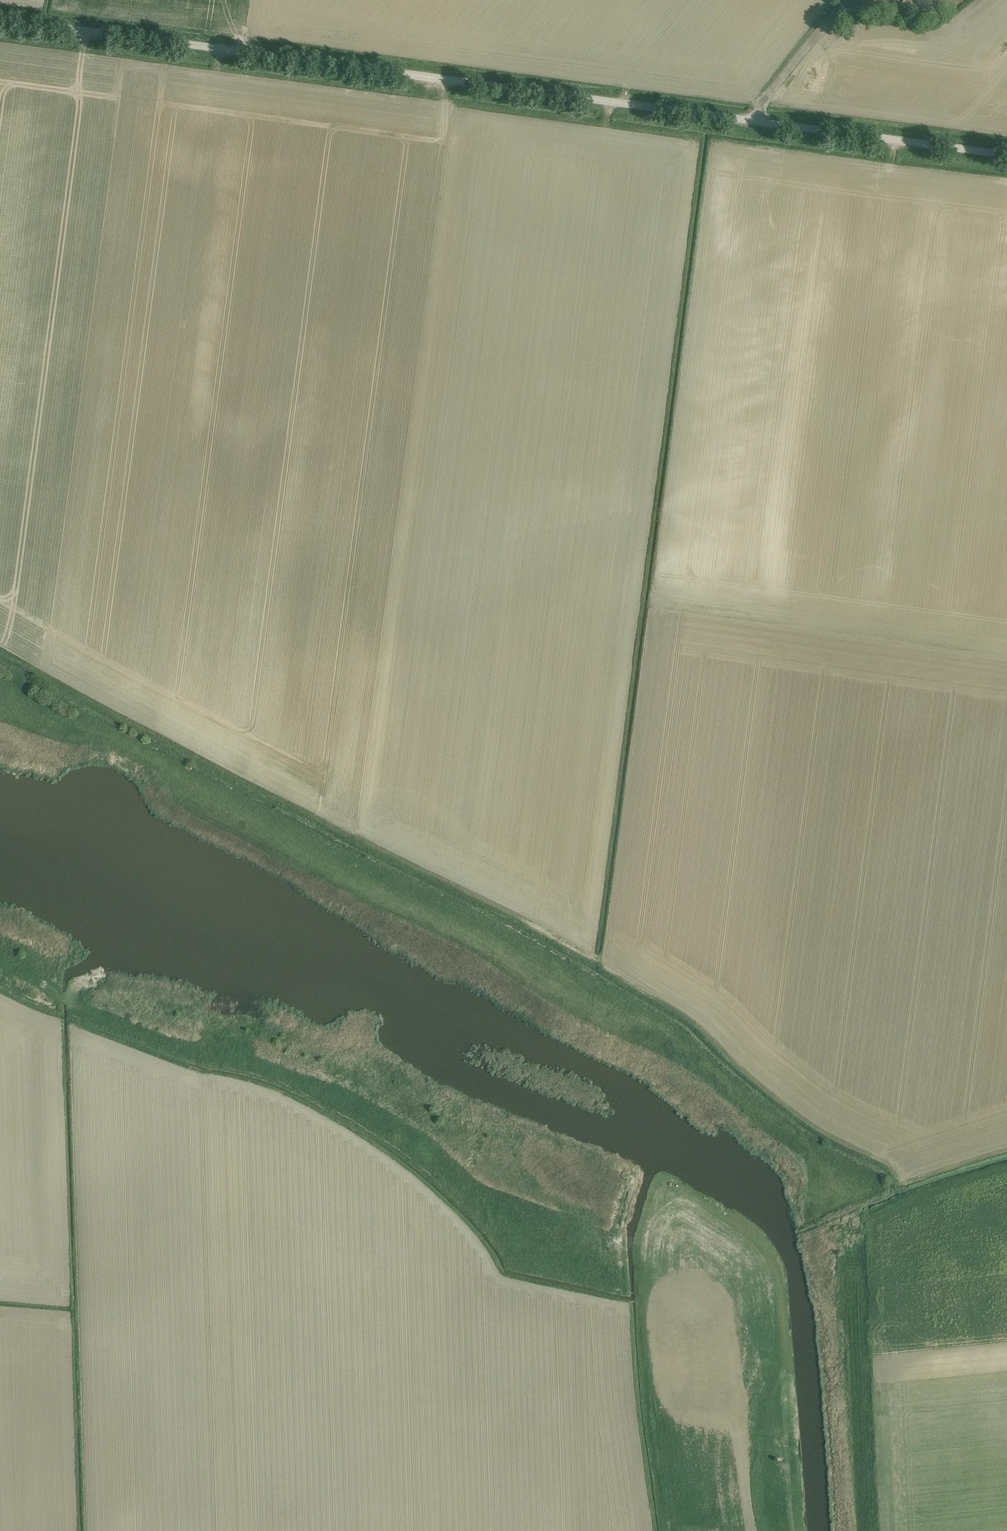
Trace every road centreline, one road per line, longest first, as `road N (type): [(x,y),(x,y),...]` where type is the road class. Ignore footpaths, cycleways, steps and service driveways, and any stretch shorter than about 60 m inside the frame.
road 1 (unclassified): [(1006,153),(0,19)]

